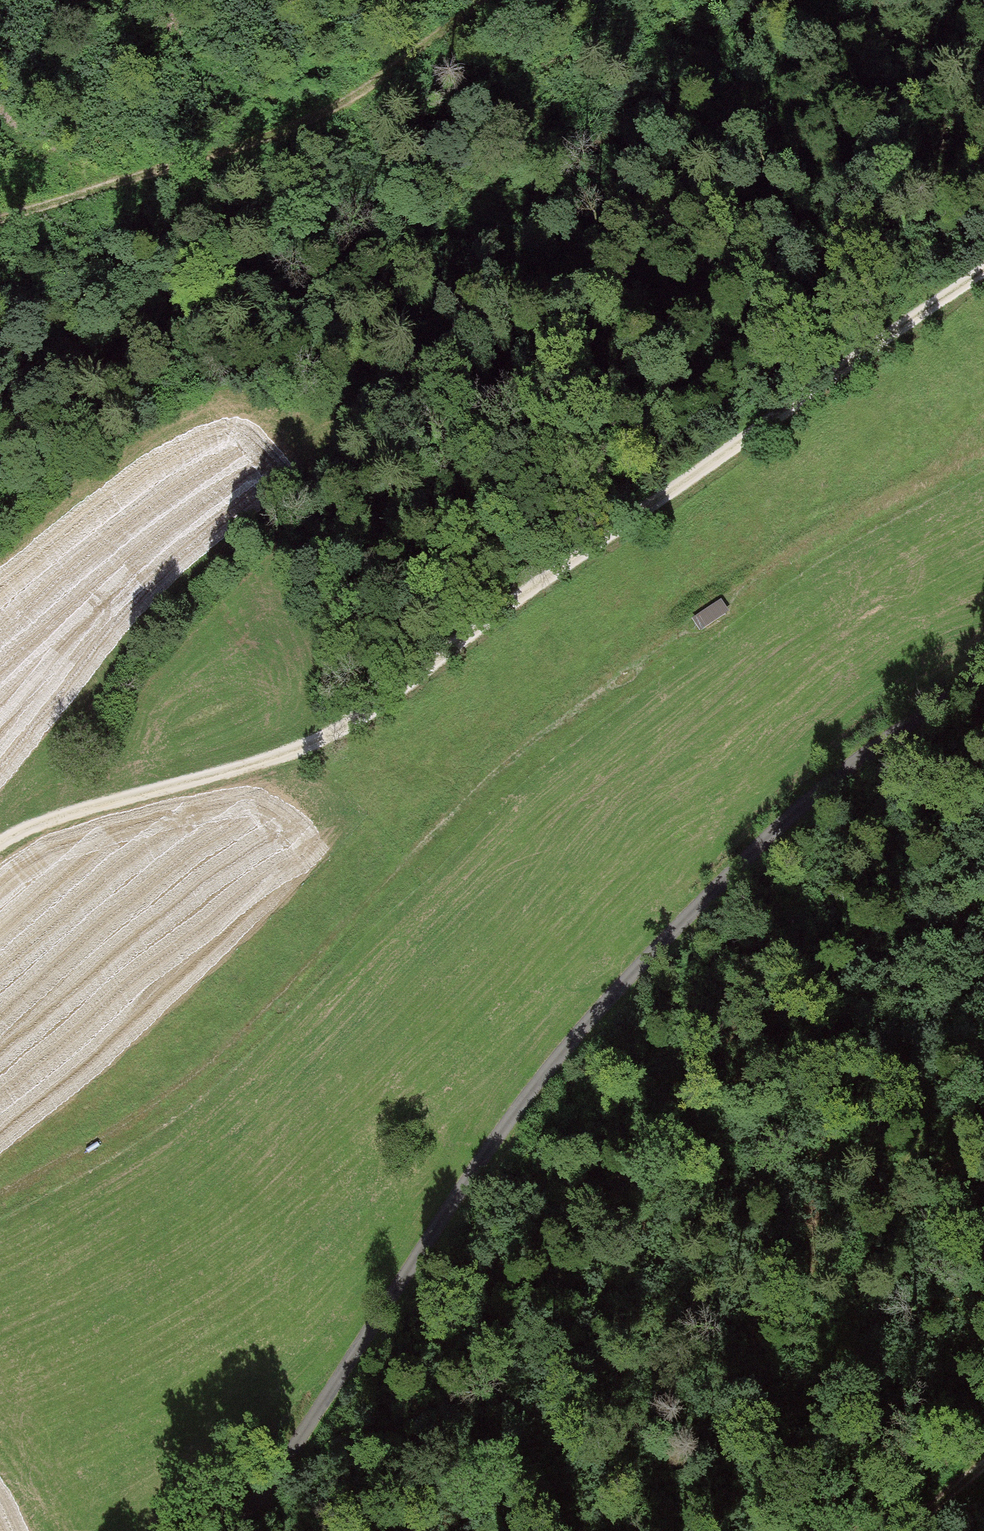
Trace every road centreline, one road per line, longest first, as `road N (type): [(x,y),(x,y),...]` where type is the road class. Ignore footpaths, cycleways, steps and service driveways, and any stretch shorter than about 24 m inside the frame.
road 1 (track): [(0,1202),(150,1111),(234,1045),(408,868),(619,676),(793,565),(983,459)]
road 2 (unclassified): [(217,1530),(450,1188),(564,1047),(821,777),(983,680)]
road 3 (track): [(63,817),(85,740),(133,653),(173,591),(285,471),(398,381),(544,288),(710,162),(841,0)]
road 4 (track): [(983,271),(343,731),(288,760),(63,817),(0,841)]
road 5 (track): [(983,1000),(845,1354),(885,1394),(927,1406),(983,1402)]
road 6 (track): [(0,217),(188,162),(335,103),(480,0)]
road 7 (track): [(855,1325),(772,1530)]

